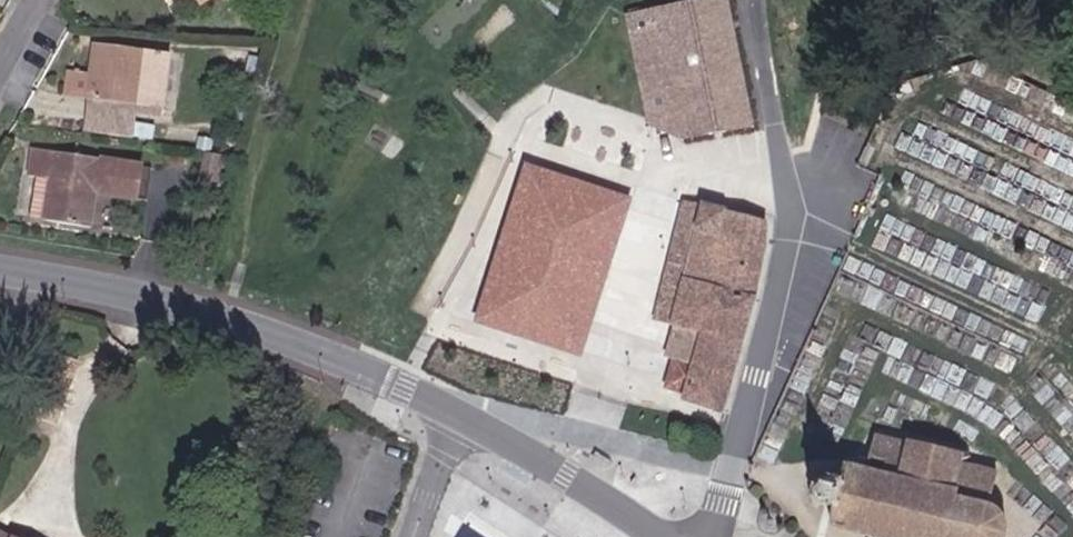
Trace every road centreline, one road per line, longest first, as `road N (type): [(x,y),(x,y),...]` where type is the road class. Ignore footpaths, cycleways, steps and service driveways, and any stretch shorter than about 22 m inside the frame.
road 1 (unclassified): [(705,536),(783,269),(781,132),(757,0)]
road 2 (tertiary): [(454,406),(230,313),(0,271)]
road 3 (tertiary): [(668,536),(454,406)]
road 4 (residential): [(454,406),(411,536)]

